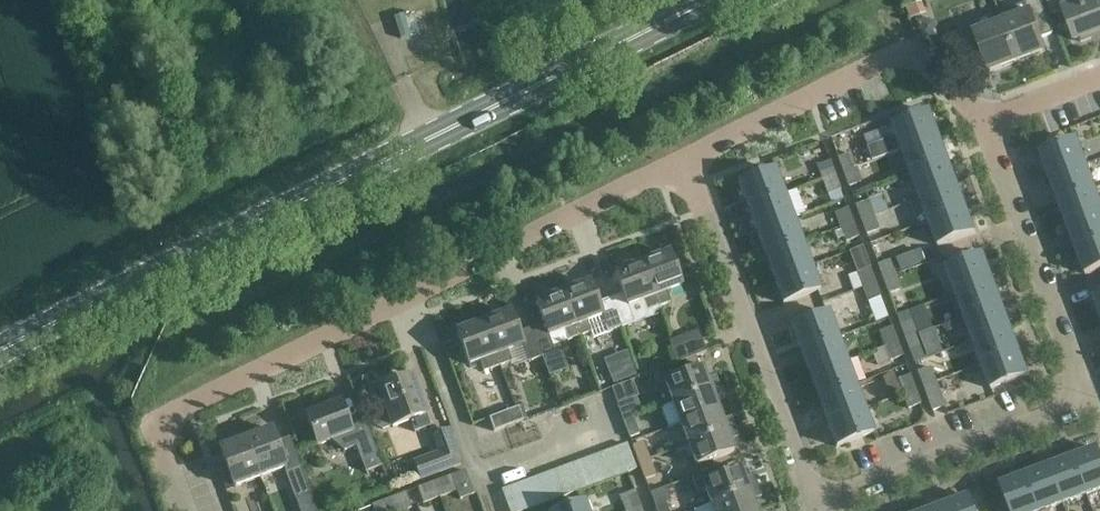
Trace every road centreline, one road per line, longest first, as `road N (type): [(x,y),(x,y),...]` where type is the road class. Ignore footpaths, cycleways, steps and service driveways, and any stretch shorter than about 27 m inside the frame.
road 1 (primary): [(0,353),(713,0)]
road 2 (residential): [(193,510),(176,461),(182,417),(212,394),(688,158)]
road 3 (residential): [(813,501),(1071,408),(1082,393),(1082,370),(988,113)]
road 4 (residential): [(813,501),(688,158)]
road 5 (residential): [(688,158),(889,56),(913,53),(930,63),(988,113)]

